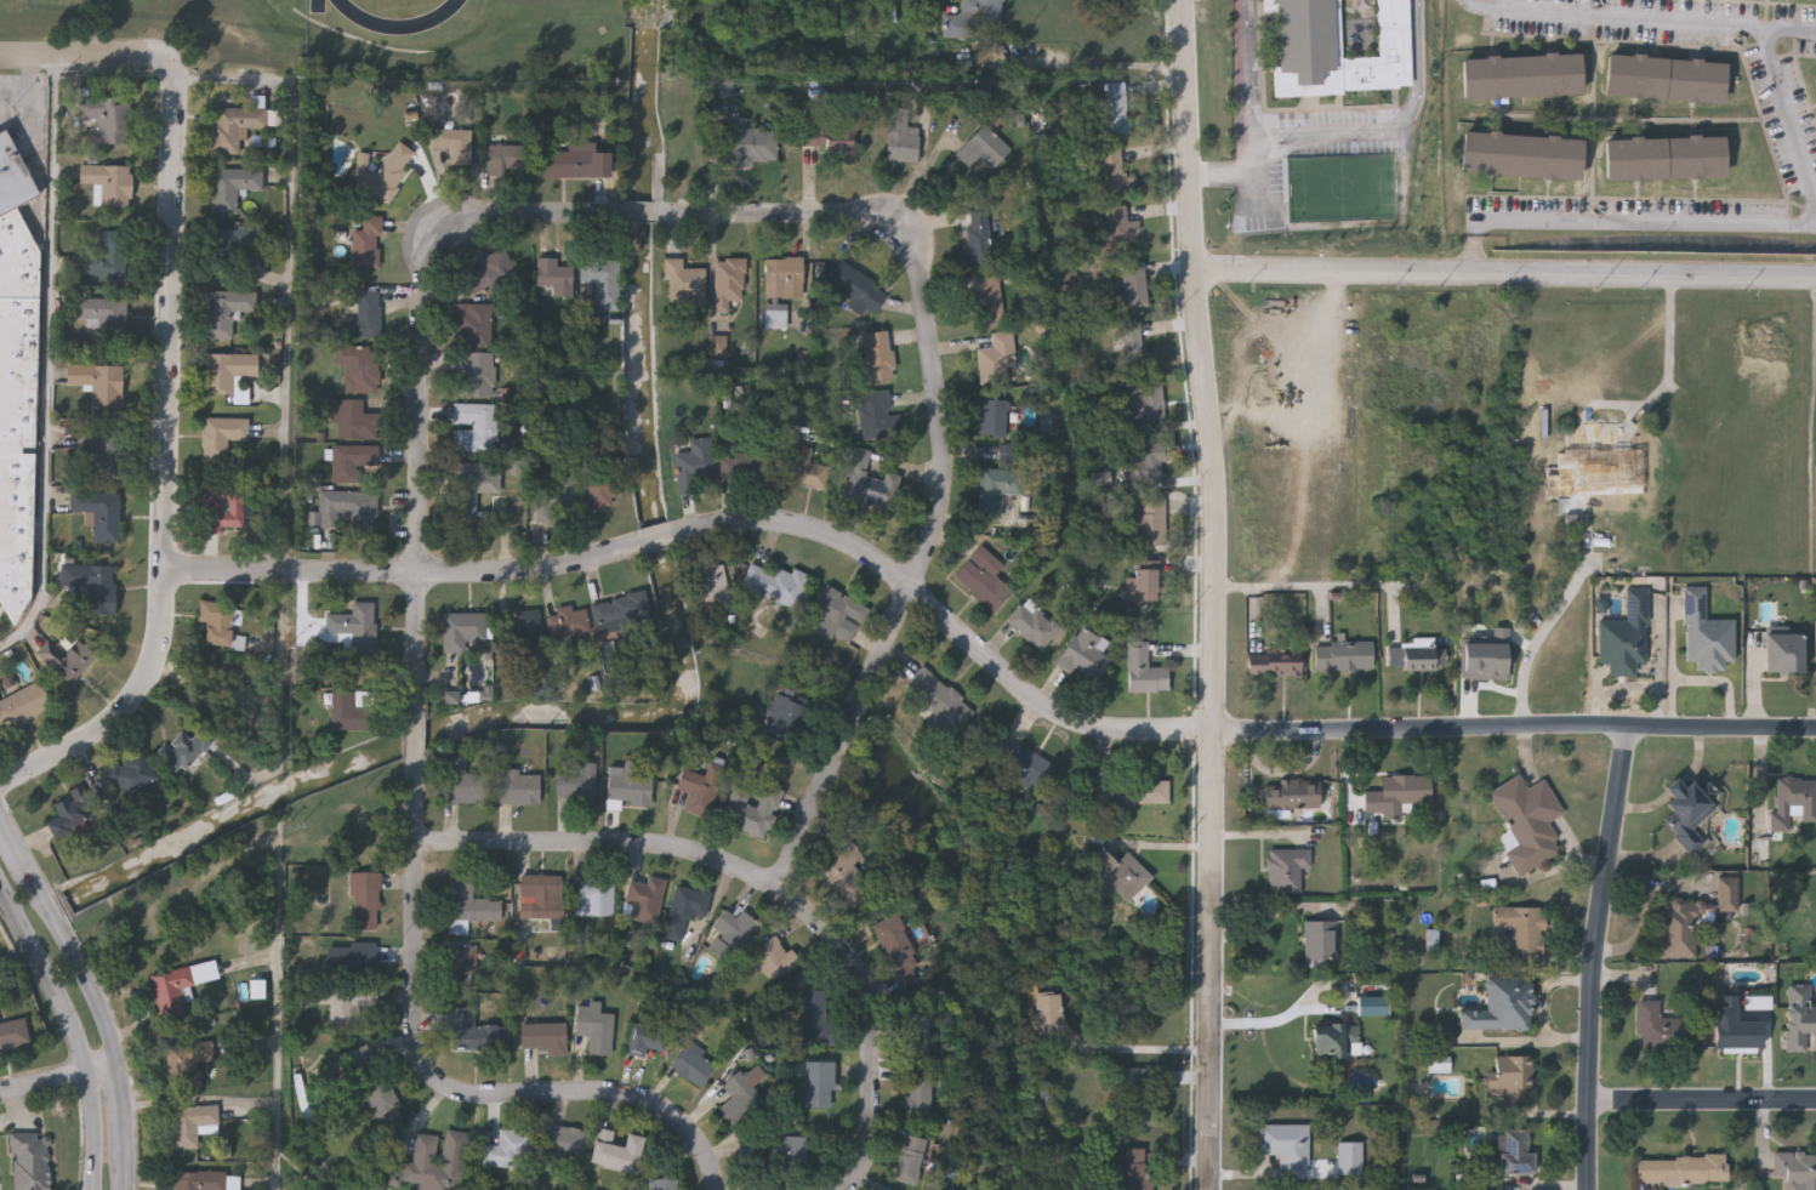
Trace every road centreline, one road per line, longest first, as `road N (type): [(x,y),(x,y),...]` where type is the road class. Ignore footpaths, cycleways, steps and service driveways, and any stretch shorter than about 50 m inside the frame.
road 1 (residential): [(1815,724),(1212,729),(1072,721),(1003,681),(909,590),(837,535),(787,523),(683,530)]
road 2 (tertiary): [(1210,1189),(1213,472),(1192,268),(1182,0)]
road 3 (residential): [(167,67),(177,93),(163,630),(149,678),(121,713),(0,789)]
road 4 (residential): [(786,887),(926,558),(944,494),(924,250),(887,213)]
road 5 (residential): [(714,1189),(707,1152),(648,1103),(605,1093),(473,1097),(440,1087),(425,1066),(414,1037),(417,767)]
road 6 (residential): [(1815,276),(1192,268)]
road 7 (residential): [(416,719),(425,264),(451,220)]
road 8 (residential): [(636,546),(506,571),(166,571)]
road 9 (residential): [(1589,1189),(1601,904),(1635,728)]
road 10 (secondary): [(132,1189),(120,1067),(108,1030),(0,819)]
road 11 (residential): [(786,887),(657,843),(416,842)]
road 12 (residential): [(846,1189),(865,1168),(873,1077),(864,983),(786,887)]
road 13 (secondary): [(0,890),(87,1076),(97,1189)]
road 14 (residential): [(1815,1102),(1589,1103)]
road 15 (residential): [(887,213),(678,215)]
road 16 (residential): [(167,67),(154,57),(0,57)]
road 17 (residential): [(610,213),(451,220)]
road 18 (residential): [(120,1067),(0,1095)]

